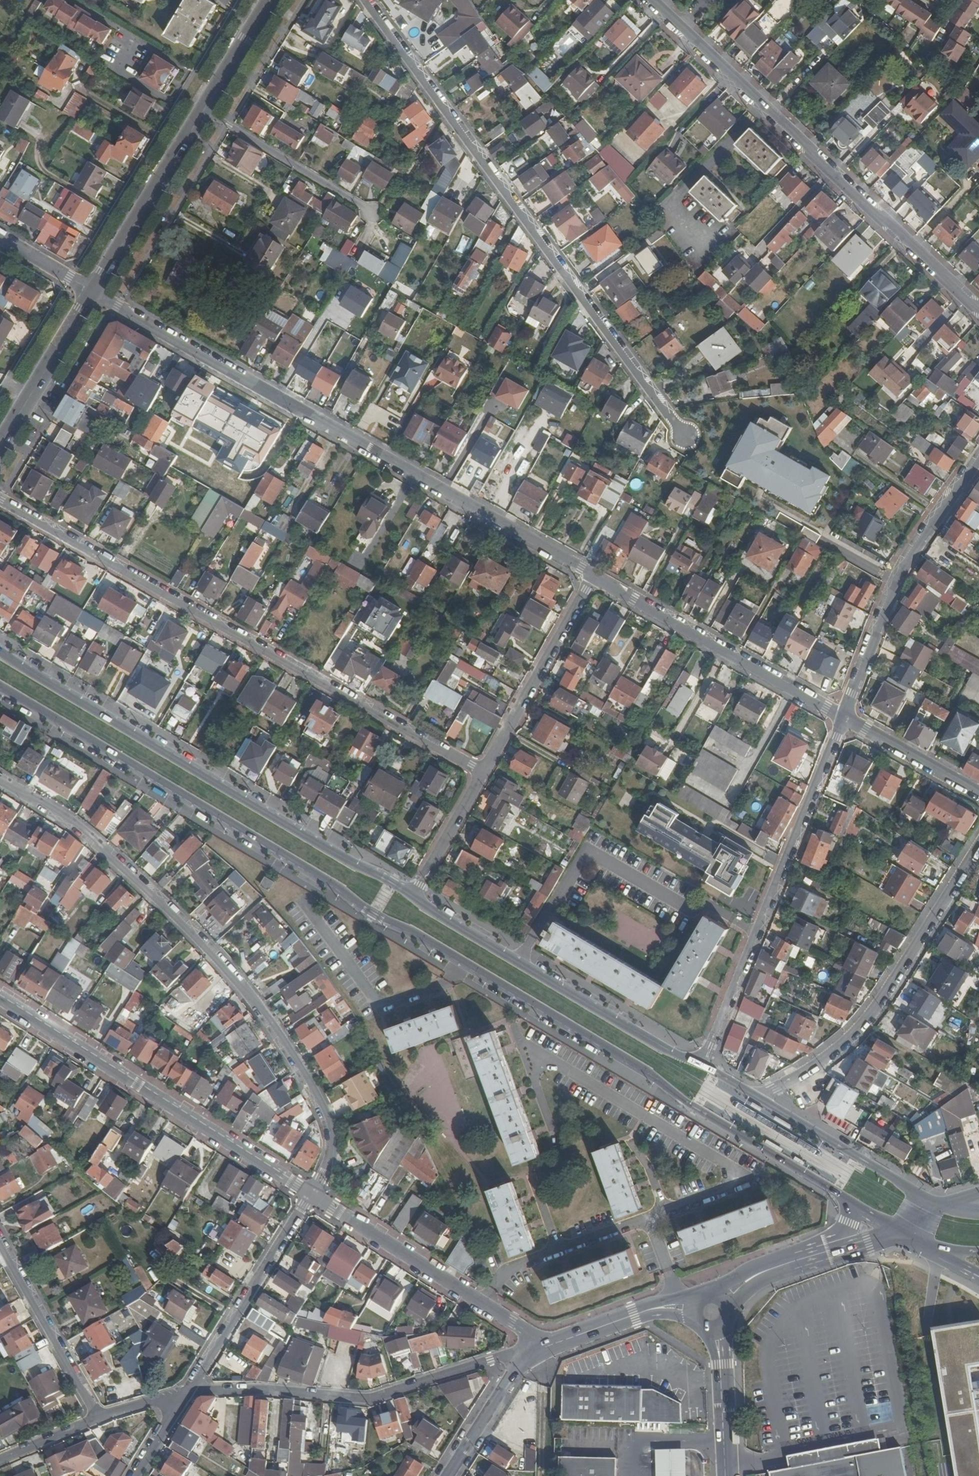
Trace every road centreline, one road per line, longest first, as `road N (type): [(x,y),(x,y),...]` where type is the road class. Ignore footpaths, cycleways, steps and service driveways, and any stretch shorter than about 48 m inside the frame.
road 1 (secondary): [(0,690),(654,1077),(852,1203)]
road 2 (unclassified): [(94,291),(596,577)]
road 3 (residential): [(311,1196),(330,1136),(279,1039),(243,989),(100,848),(0,780)]
road 4 (residential): [(0,502),(481,774)]
road 5 (residential): [(685,437),(368,0)]
road 6 (secondary): [(417,896),(0,648)]
road 7 (unclassified): [(978,310),(651,0)]
road 8 (residential): [(843,717),(700,1064)]
road 9 (residential): [(0,997),(311,1196)]
road 10 (residential): [(529,1351),(368,1401),(190,1390)]
road 11 (residential): [(978,846),(872,1011),(843,1041),(756,1098)]
road 12 (secondary): [(700,1064),(647,1040),(417,896)]
road 13 (residential): [(978,458),(900,574),(843,717)]
road 14 (unclassified): [(596,577),(843,717)]
road 15 (residential): [(311,1196),(551,1344)]
road 16 (residential): [(311,1196),(190,1390)]
road 17 (residential): [(481,774),(596,577)]
road 18 (secondary): [(94,291),(203,112)]
road 19 (residential): [(98,1419),(0,1239)]
road 20 (secondary): [(927,1200),(756,1098)]
road 21 (residential): [(203,112),(364,208)]
road 22 (secondary): [(0,445),(94,291)]
road 23 (unclassified): [(843,717),(978,793)]
road 24 (residential): [(529,1351),(449,1475)]
road 25 (residential): [(417,896),(481,774)]
road 26 (secondary): [(203,112),(272,0)]

